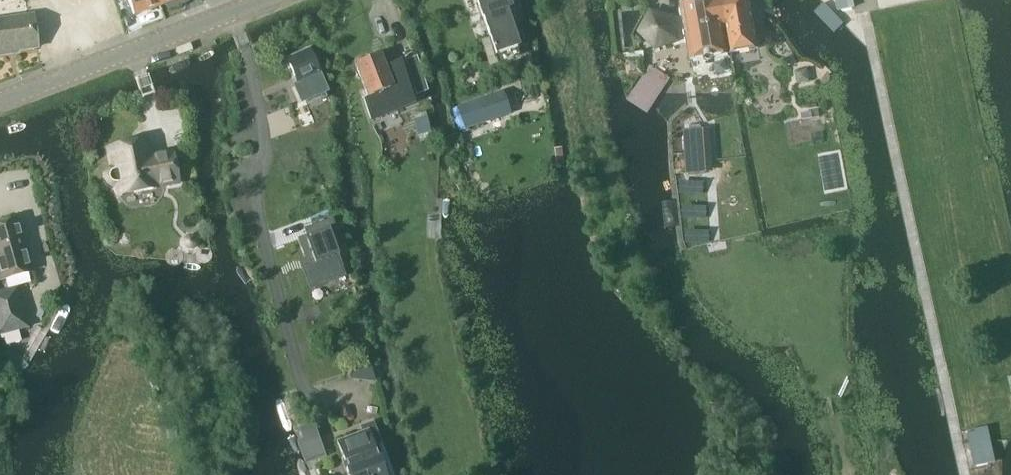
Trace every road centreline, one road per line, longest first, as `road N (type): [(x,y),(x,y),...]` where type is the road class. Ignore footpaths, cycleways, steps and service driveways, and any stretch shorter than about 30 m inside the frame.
road 1 (secondary): [(0,103),(220,19)]

